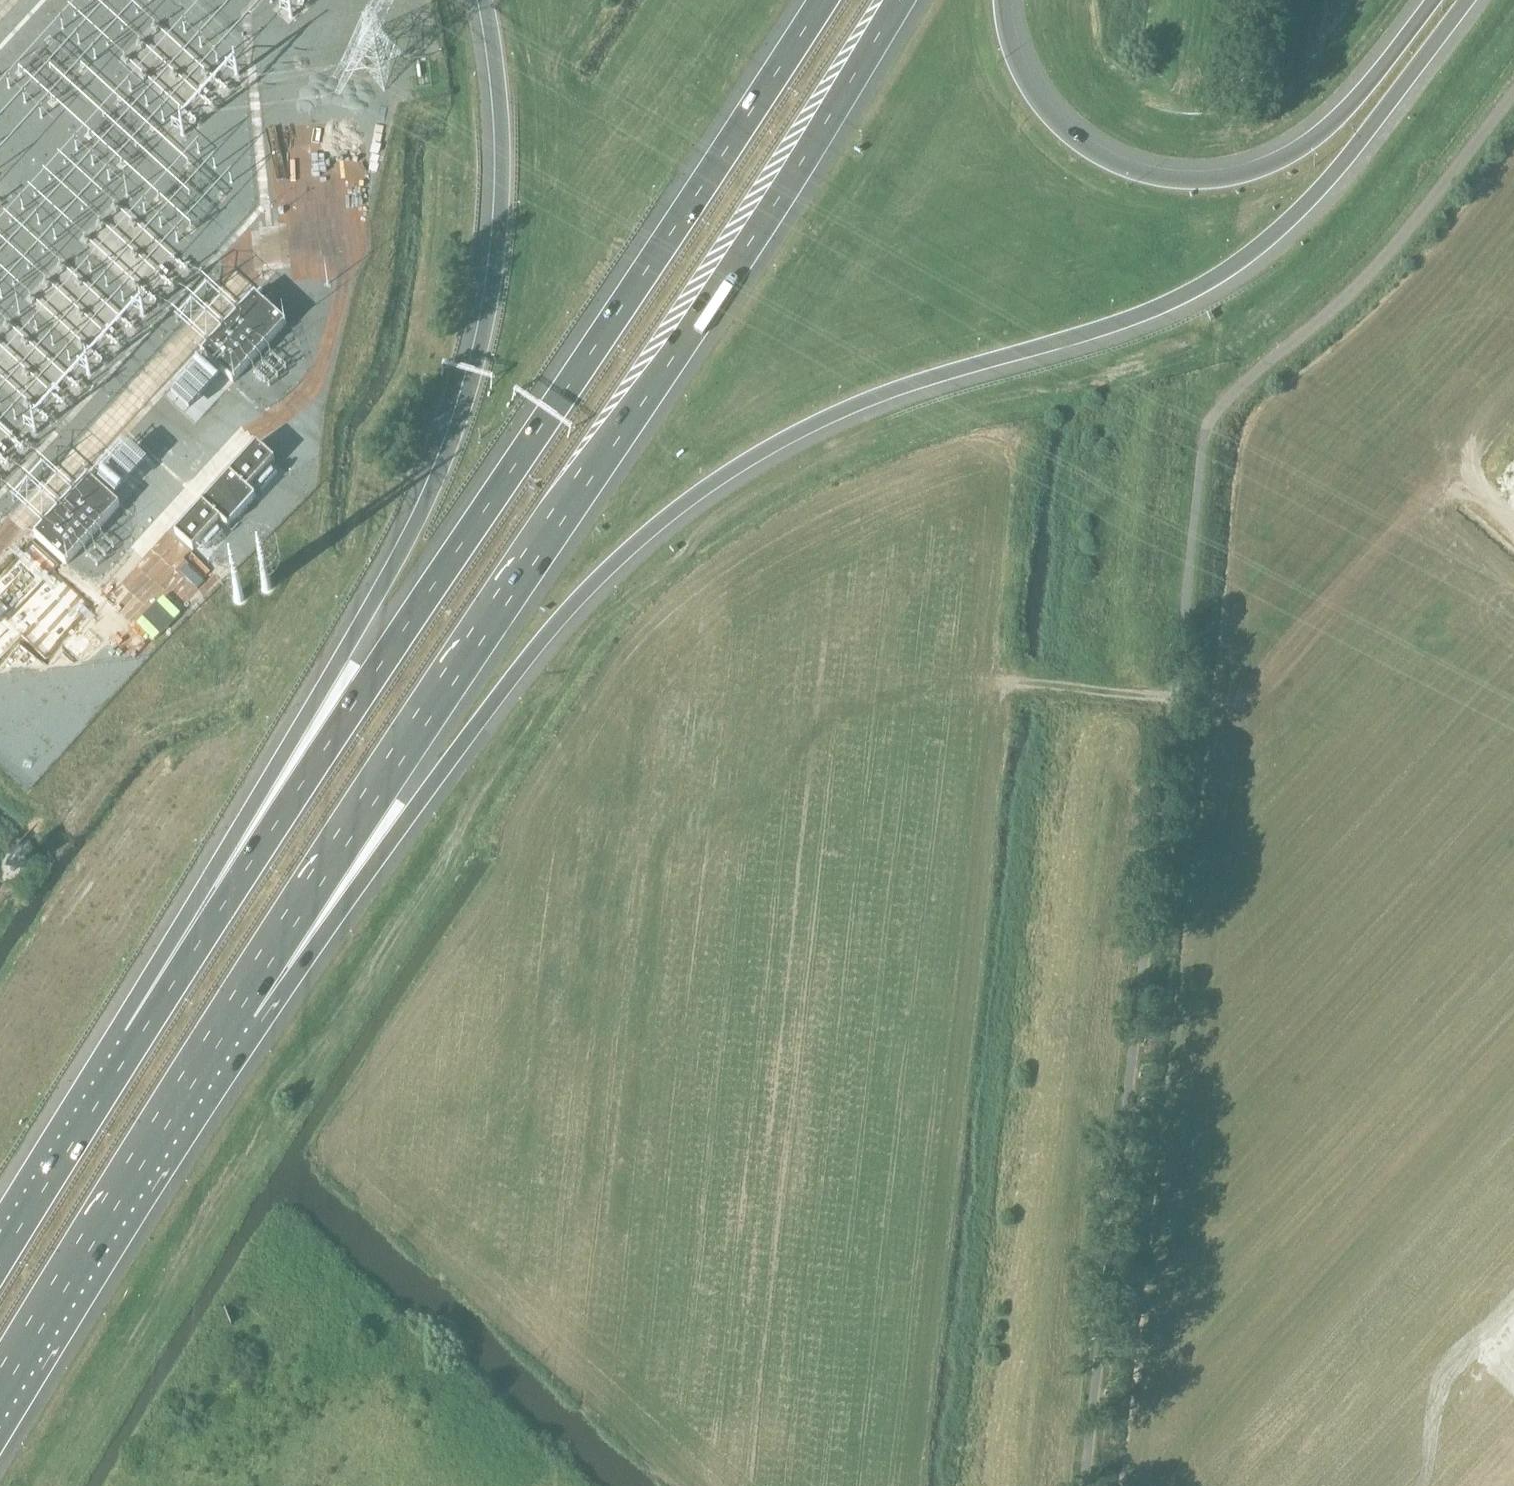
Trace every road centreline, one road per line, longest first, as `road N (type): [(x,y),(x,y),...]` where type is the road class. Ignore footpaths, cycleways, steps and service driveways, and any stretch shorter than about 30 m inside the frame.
road 1 (motorway): [(234,1005),(340,912),(497,698),(638,545),(790,438),(883,397),(1130,323),(1221,281),(1317,197),(1470,0)]
road 2 (motorway): [(829,0),(136,1039)]
road 3 (motorway): [(234,1005),(588,470),(722,286),(900,0)]
road 4 (motorway): [(487,0),(501,224),(482,357),(464,415),(397,565),(192,905),(136,1039)]
road 5 (track): [(1014,685),(1219,701),(1247,695),(1452,471),(1513,519)]
road 6 (motorway): [(1438,0),(1339,125),(1257,173),(1196,185),(1113,165),(1049,118),(1018,70),(1004,0)]
road 7 (motorway): [(0,1383),(234,1005)]
road 8 (motorway): [(136,1039),(0,1262)]

